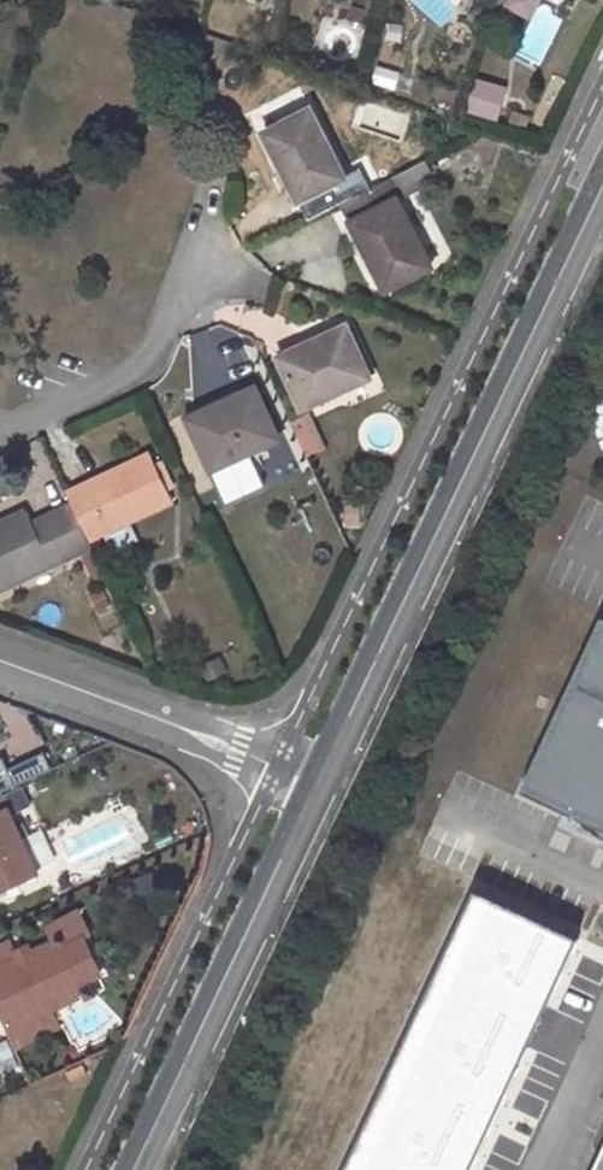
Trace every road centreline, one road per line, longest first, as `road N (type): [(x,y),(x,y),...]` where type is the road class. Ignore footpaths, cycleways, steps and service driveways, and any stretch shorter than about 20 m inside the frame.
road 1 (secondary): [(602,185),(315,782)]
road 2 (secondary): [(315,782),(141,1169)]
road 3 (residential): [(0,428),(143,368),(213,182)]
road 4 (residential): [(0,656),(315,782)]

